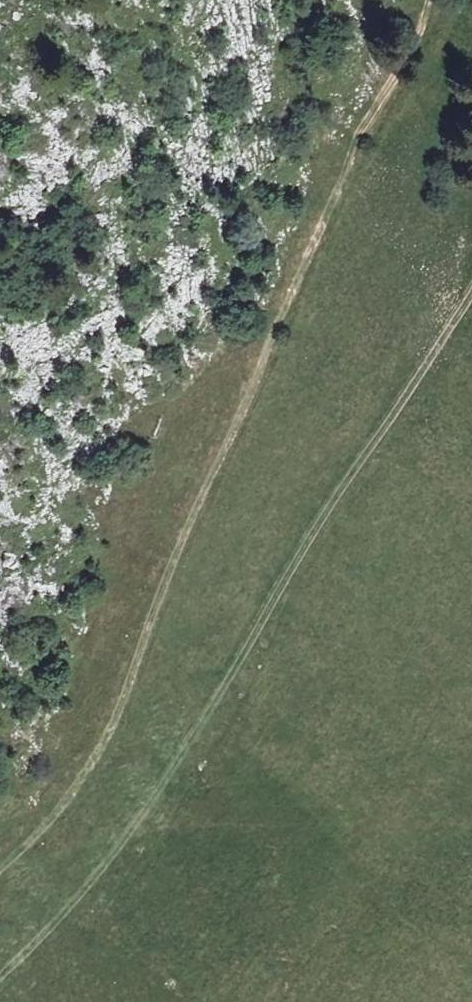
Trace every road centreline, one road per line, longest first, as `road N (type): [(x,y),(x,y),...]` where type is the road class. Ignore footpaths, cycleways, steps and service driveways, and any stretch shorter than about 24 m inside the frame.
road 1 (track): [(427,0),(416,45),(359,131),(187,528),(122,706),(78,782),(0,866)]
road 2 (track): [(471,282),(321,509),(232,673),(140,814),(13,967)]

